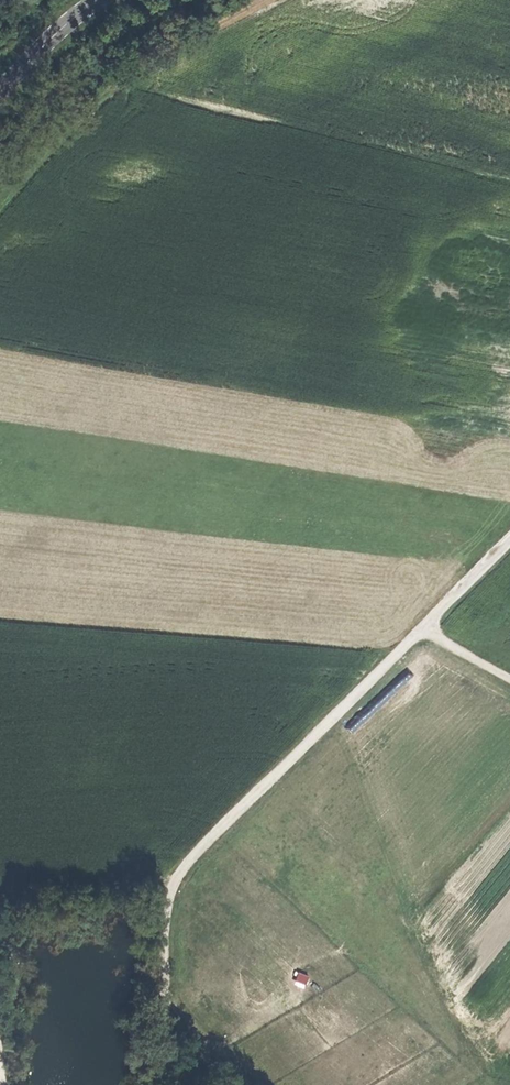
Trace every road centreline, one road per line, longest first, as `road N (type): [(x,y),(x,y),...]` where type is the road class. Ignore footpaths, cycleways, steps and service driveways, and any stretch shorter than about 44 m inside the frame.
road 1 (track): [(509,679),(423,628),(183,865),(164,911),(163,1084)]
road 2 (track): [(0,892),(174,882)]
road 3 (secondary): [(96,0),(40,45),(0,92)]
road 4 (track): [(423,628),(509,537)]

